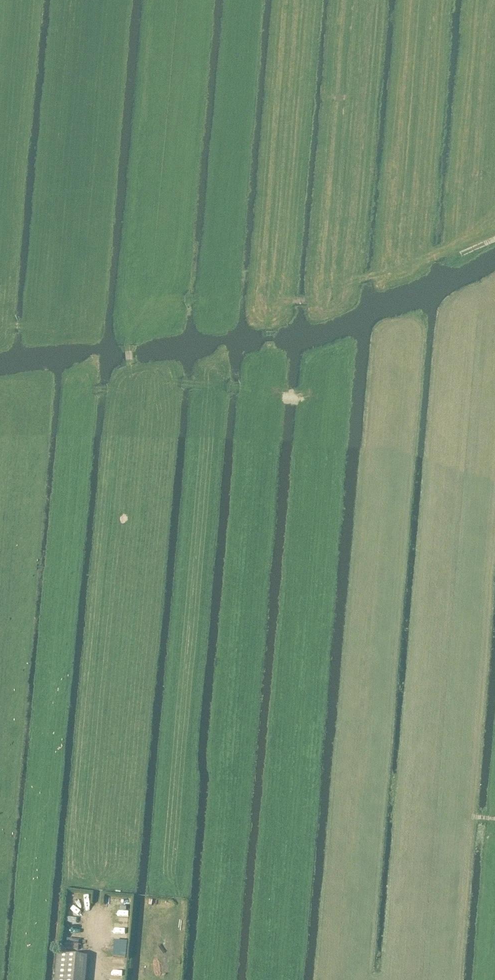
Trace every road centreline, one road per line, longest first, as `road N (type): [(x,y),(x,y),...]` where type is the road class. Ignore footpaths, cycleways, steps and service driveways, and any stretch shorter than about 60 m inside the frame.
road 1 (track): [(494,238),(324,299),(273,301),(258,523)]

